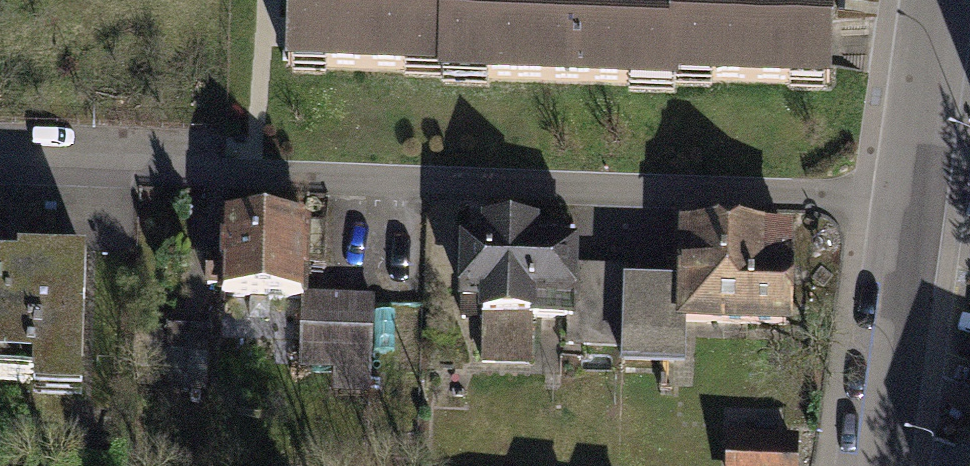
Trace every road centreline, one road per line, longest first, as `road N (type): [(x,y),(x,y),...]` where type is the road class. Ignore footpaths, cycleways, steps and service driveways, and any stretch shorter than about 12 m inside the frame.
road 1 (residential): [(0,160),(823,204),(908,217)]
road 2 (tertiary): [(868,465),(908,217)]
road 3 (tertiary): [(908,217),(937,0)]

